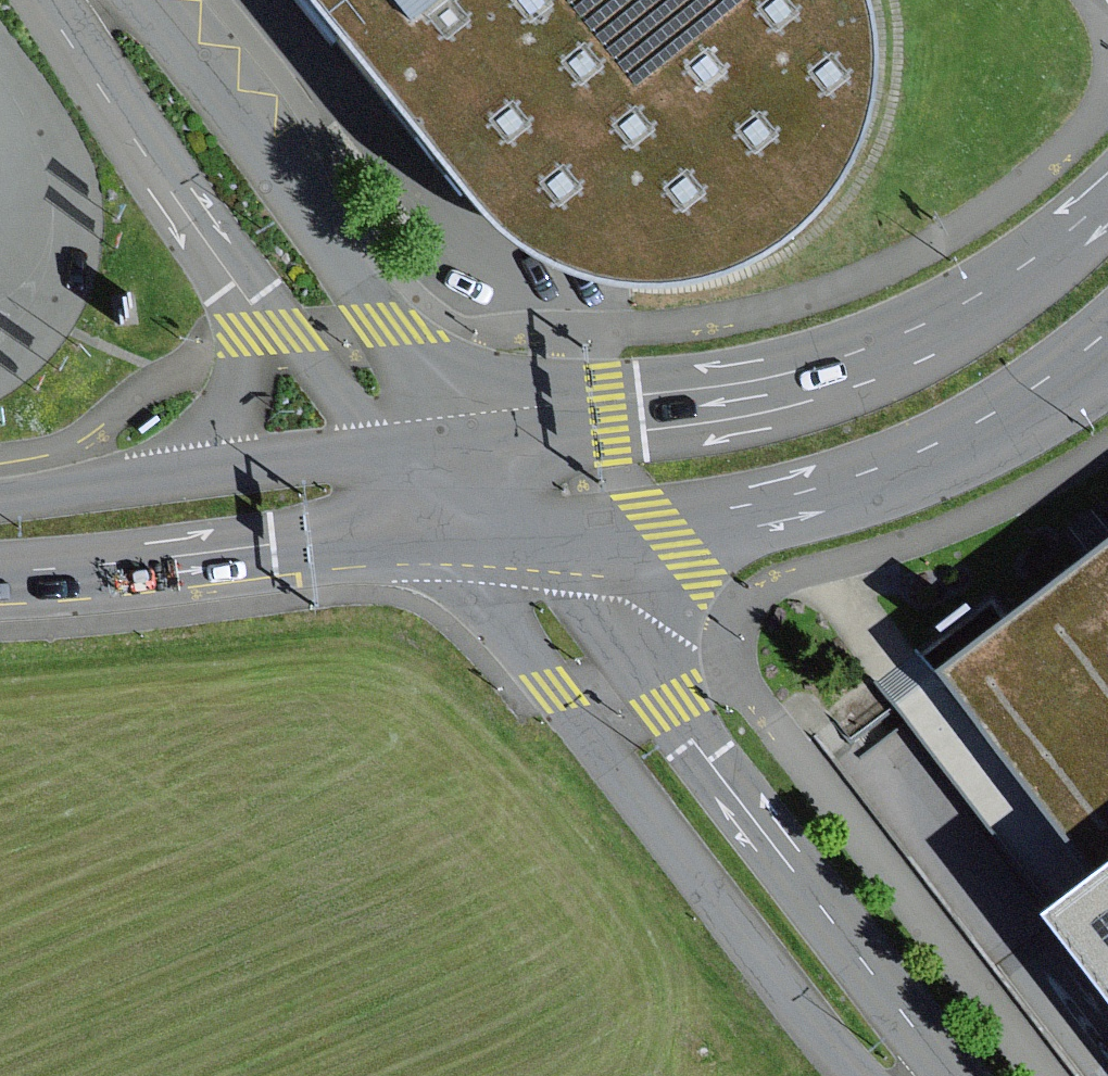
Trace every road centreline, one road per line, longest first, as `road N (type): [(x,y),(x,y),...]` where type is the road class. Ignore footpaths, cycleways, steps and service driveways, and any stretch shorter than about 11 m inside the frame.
road 1 (tertiary): [(426,534),(480,590),(863,1075)]
road 2 (tertiary): [(1107,197),(954,313),(877,351),(736,392),(471,428)]
road 3 (tertiary): [(948,1075),(541,529)]
road 4 (tertiary): [(541,529),(663,527),(828,485),(994,422),(1107,350)]
road 5 (tertiary): [(42,0),(272,331),(363,442)]
road 6 (tertiary): [(471,428),(219,96),(136,0)]
road 7 (tertiary): [(0,570),(285,539),(426,534)]
road 8 (tertiary): [(363,442),(0,495)]
road 9 (tertiary): [(541,529),(471,428)]

